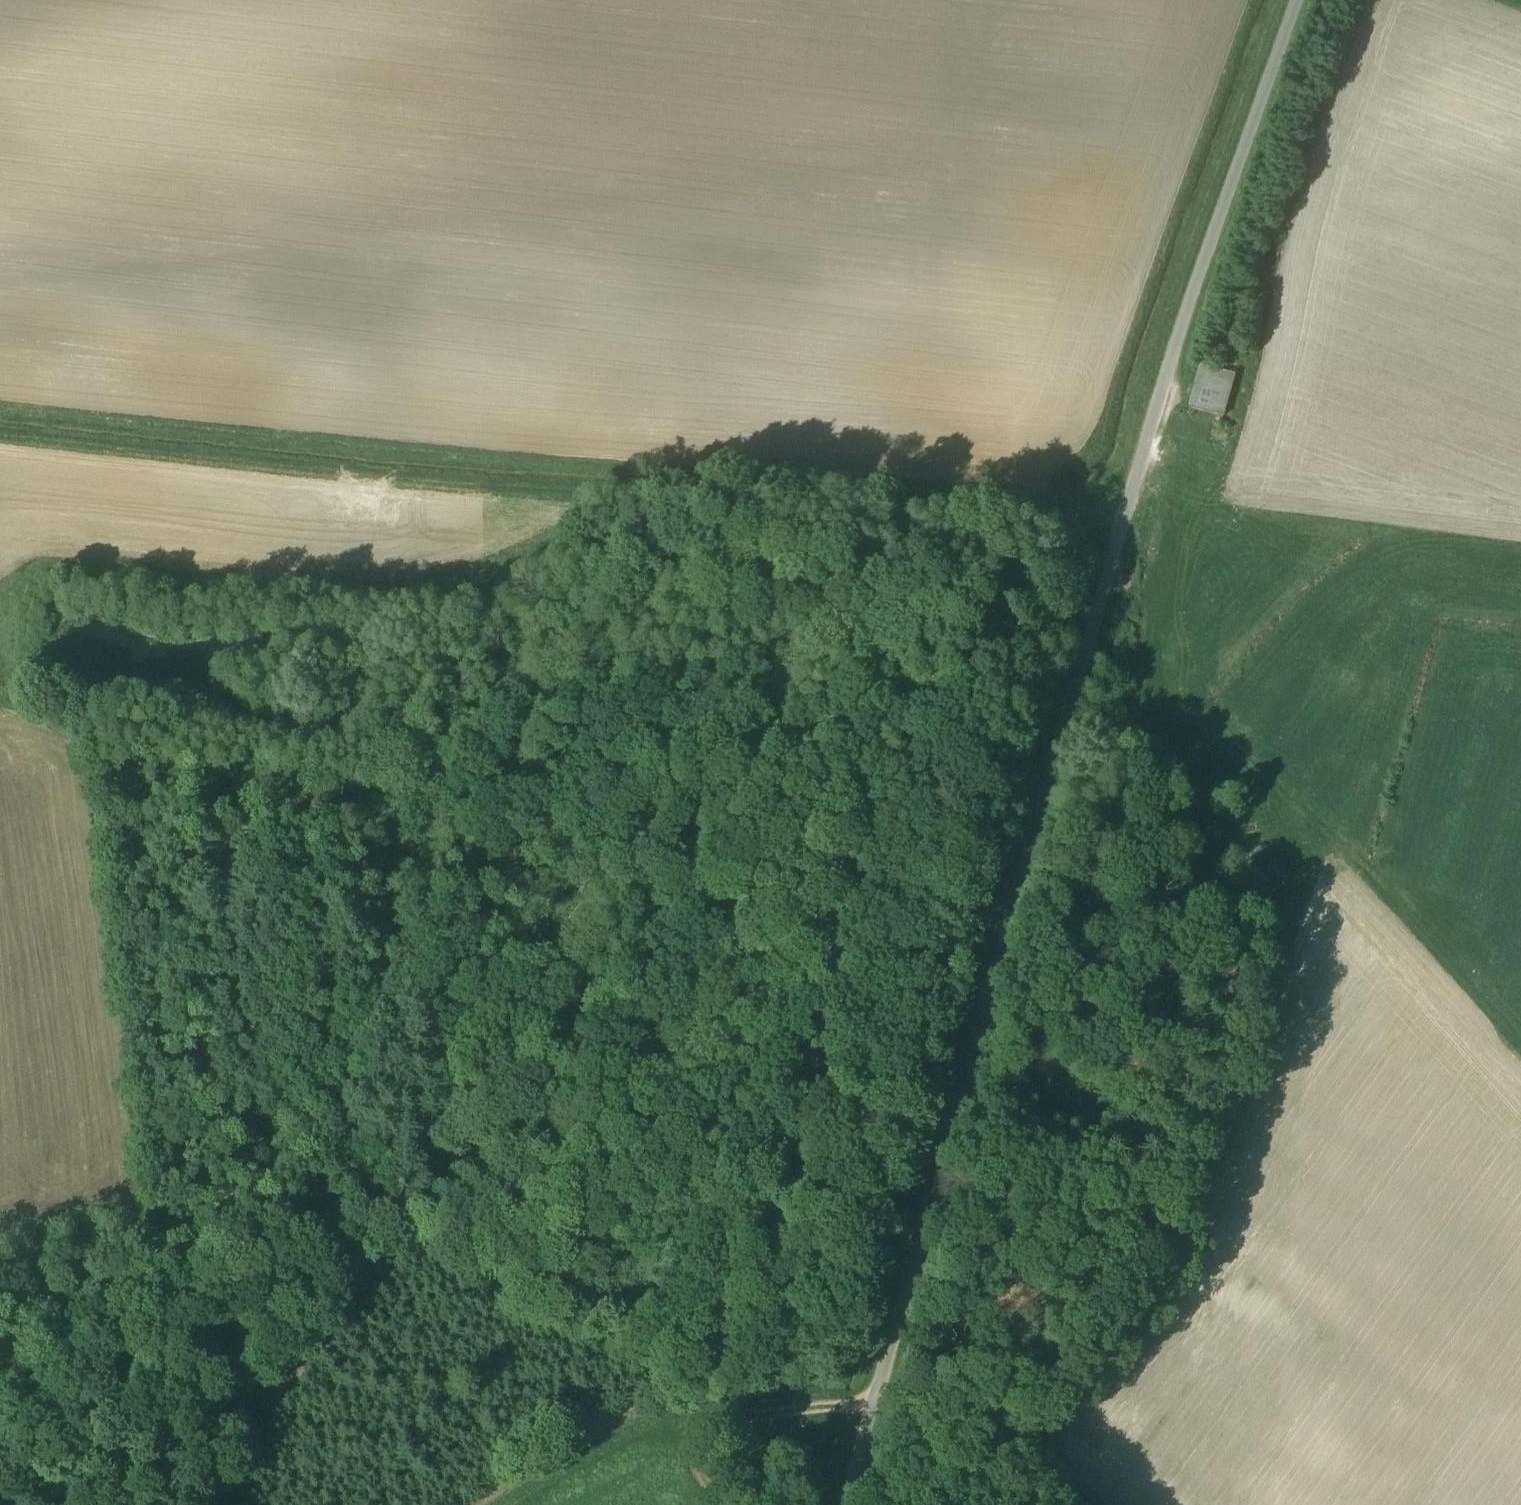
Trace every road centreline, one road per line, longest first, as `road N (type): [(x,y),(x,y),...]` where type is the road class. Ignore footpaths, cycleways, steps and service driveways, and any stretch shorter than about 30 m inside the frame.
road 1 (unclassified): [(845,1504),(1129,501),(1300,0)]
road 2 (track): [(874,1403),(762,1411),(698,1426),(682,1440)]

